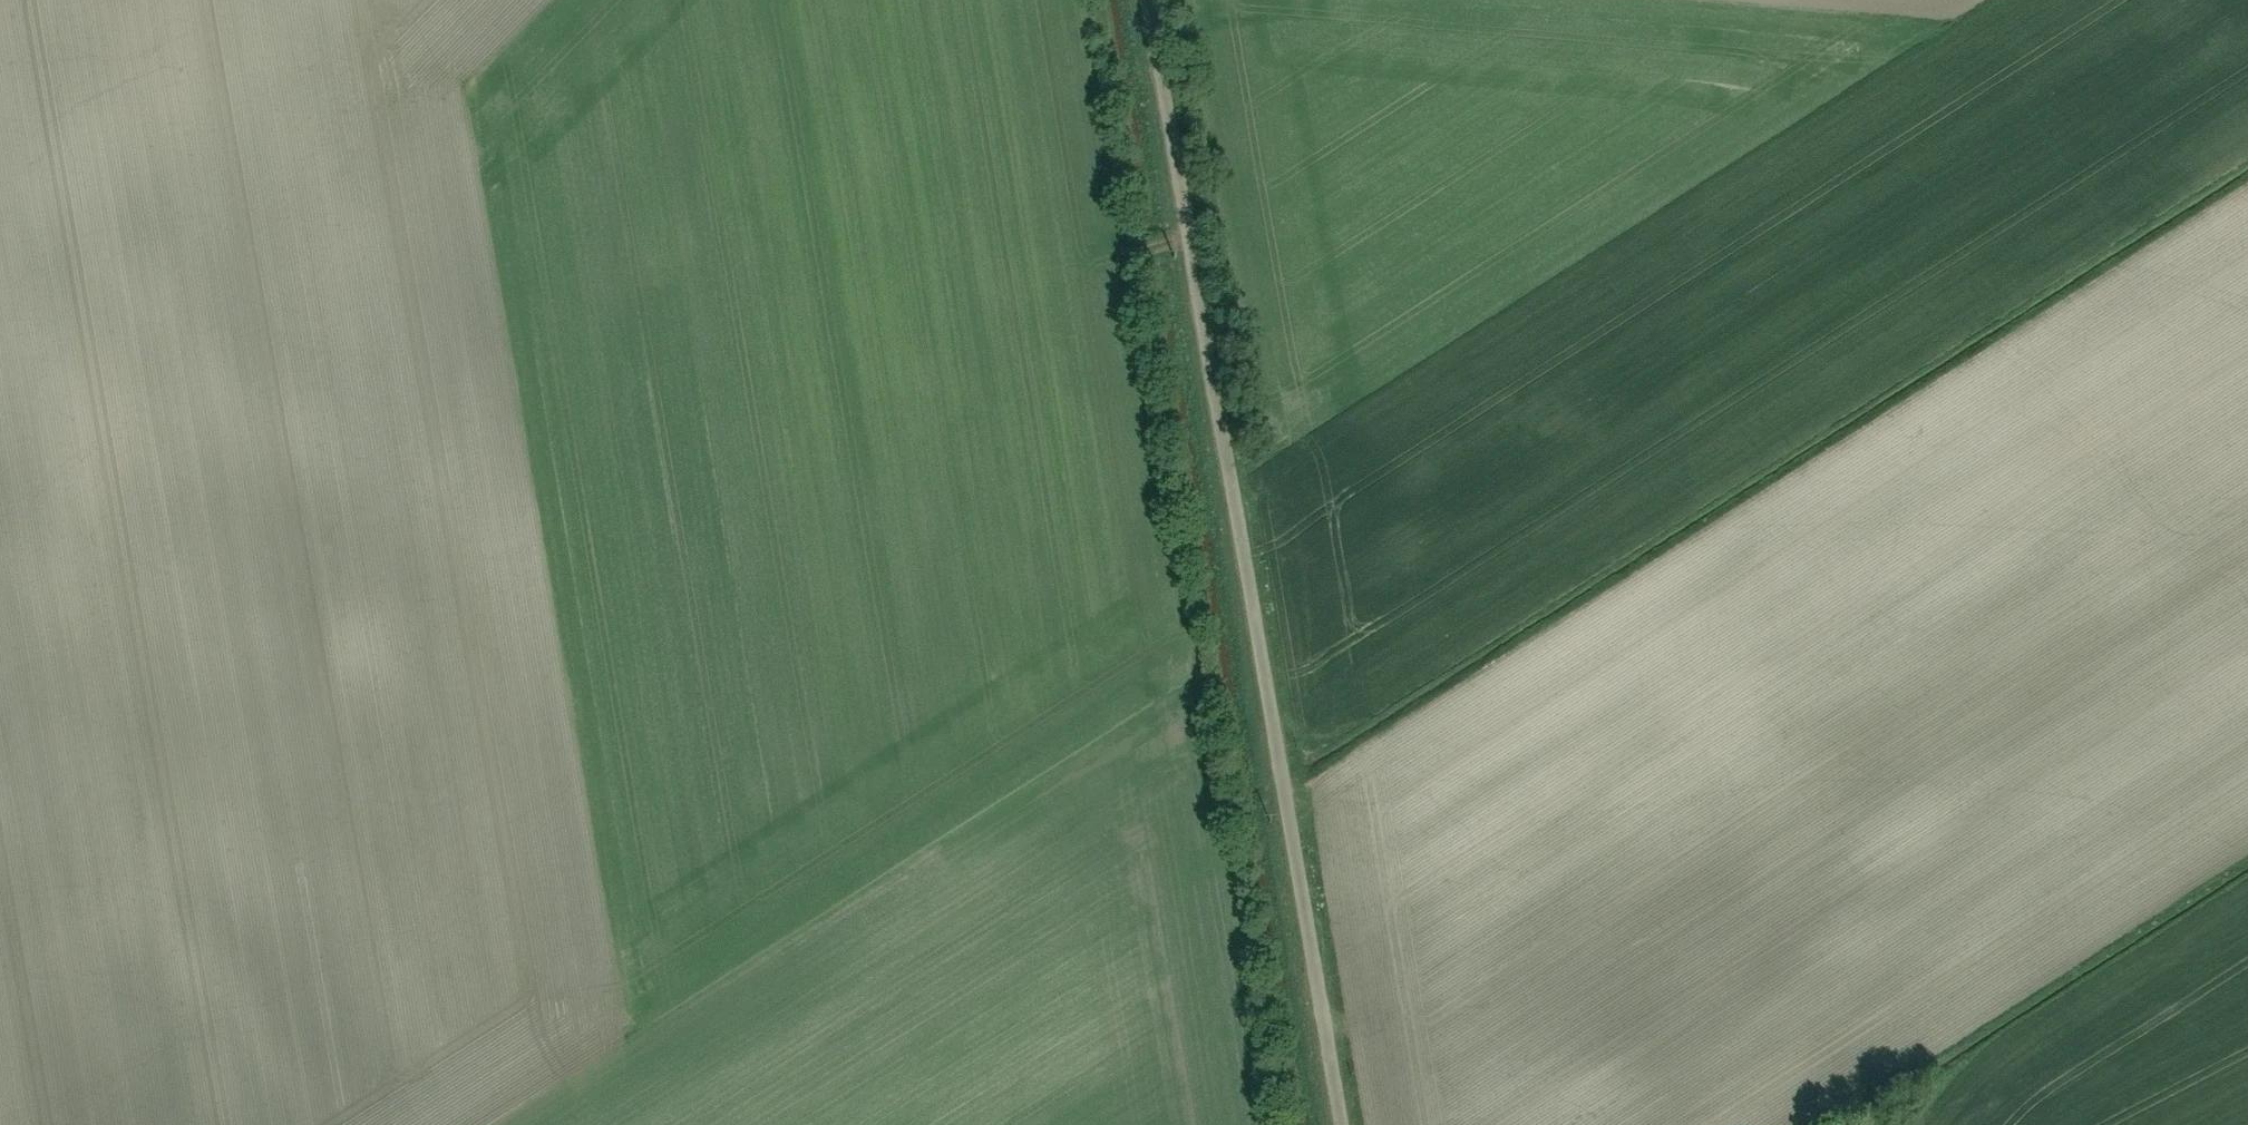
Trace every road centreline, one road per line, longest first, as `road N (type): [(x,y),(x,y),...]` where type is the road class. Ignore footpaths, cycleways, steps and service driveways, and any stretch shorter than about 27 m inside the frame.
road 1 (residential): [(1340,1124),(1146,0)]

